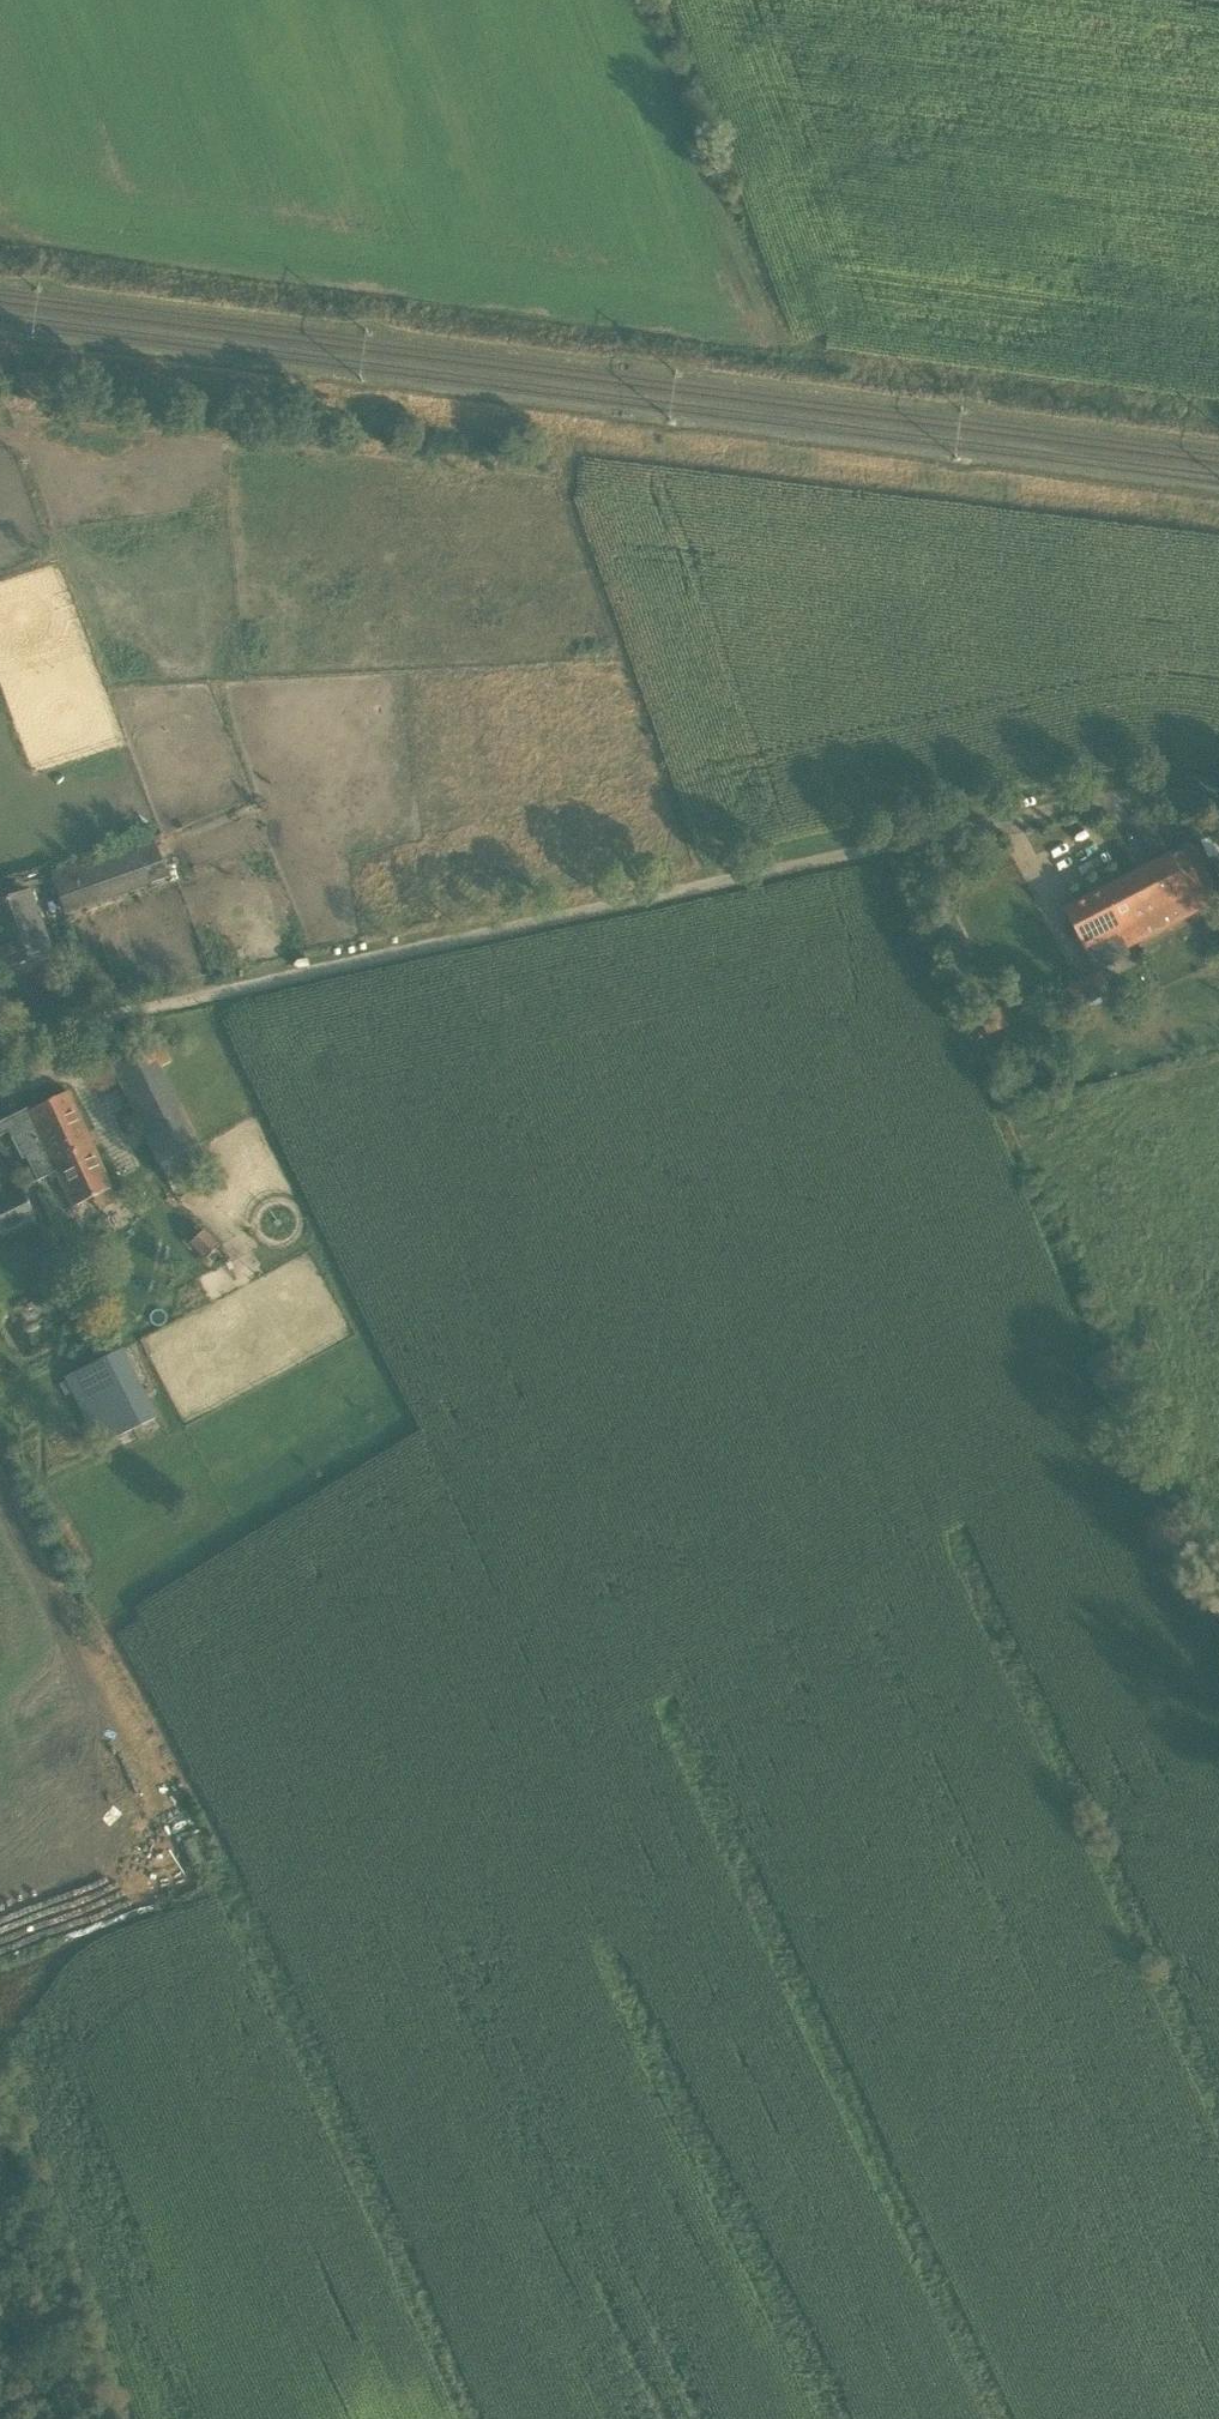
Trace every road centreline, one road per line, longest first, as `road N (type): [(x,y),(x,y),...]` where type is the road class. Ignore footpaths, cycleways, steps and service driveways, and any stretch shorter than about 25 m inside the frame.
road 1 (track): [(1218,808),(1179,798),(1095,802),(103,1017)]
road 2 (unclassified): [(0,1044),(103,1017),(103,1042),(73,1069),(0,1092)]

